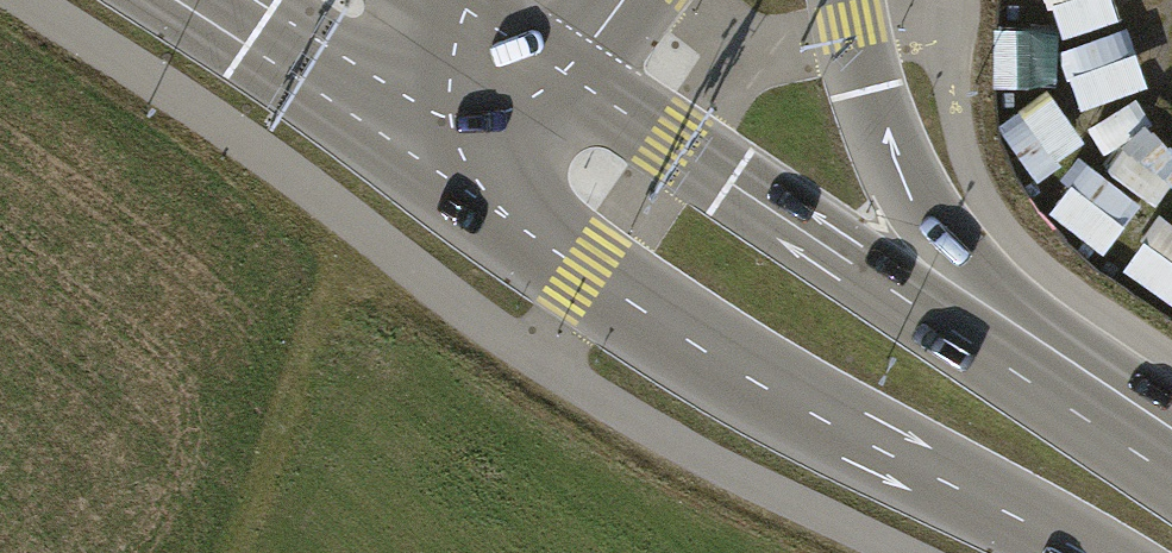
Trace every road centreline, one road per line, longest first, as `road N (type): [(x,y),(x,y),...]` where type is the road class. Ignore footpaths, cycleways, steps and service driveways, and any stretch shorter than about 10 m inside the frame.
road 1 (primary): [(415,143),(657,319),(1084,552)]
road 2 (primary): [(1069,388),(732,188),(567,77)]
road 3 (primary): [(1069,388),(926,224),(867,96),(842,0)]
road 4 (primary): [(215,0),(415,143)]
road 5 (secondary): [(415,143),(495,122),(567,77)]
road 6 (secondary): [(439,0),(417,67),(415,143)]
road 7 (primary): [(567,77),(448,0)]
road 8 (primary): [(1171,455),(1069,388)]

